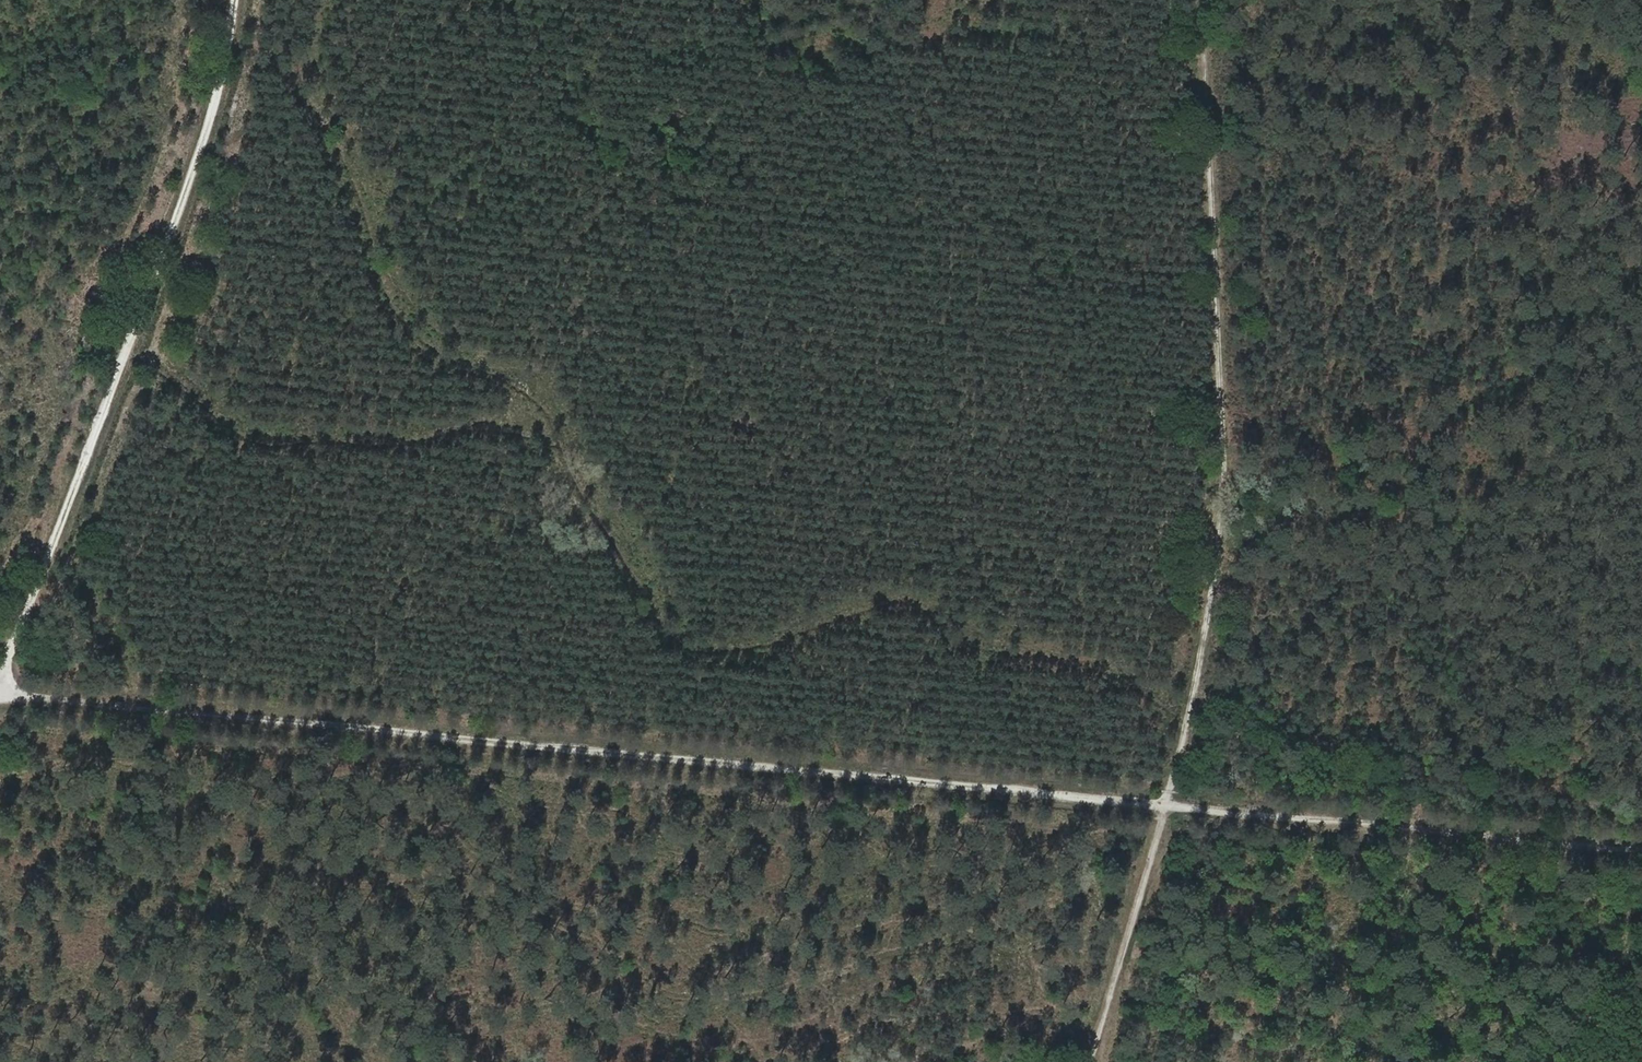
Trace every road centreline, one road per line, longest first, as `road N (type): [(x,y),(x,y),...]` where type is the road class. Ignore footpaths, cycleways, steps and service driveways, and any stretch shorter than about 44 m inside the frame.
road 1 (track): [(1641,849),(0,689)]
road 2 (track): [(1203,0),(1223,479),(1217,575),(1166,806),(1090,1061)]
road 3 (track): [(0,675),(192,176),(222,80),(235,0)]

